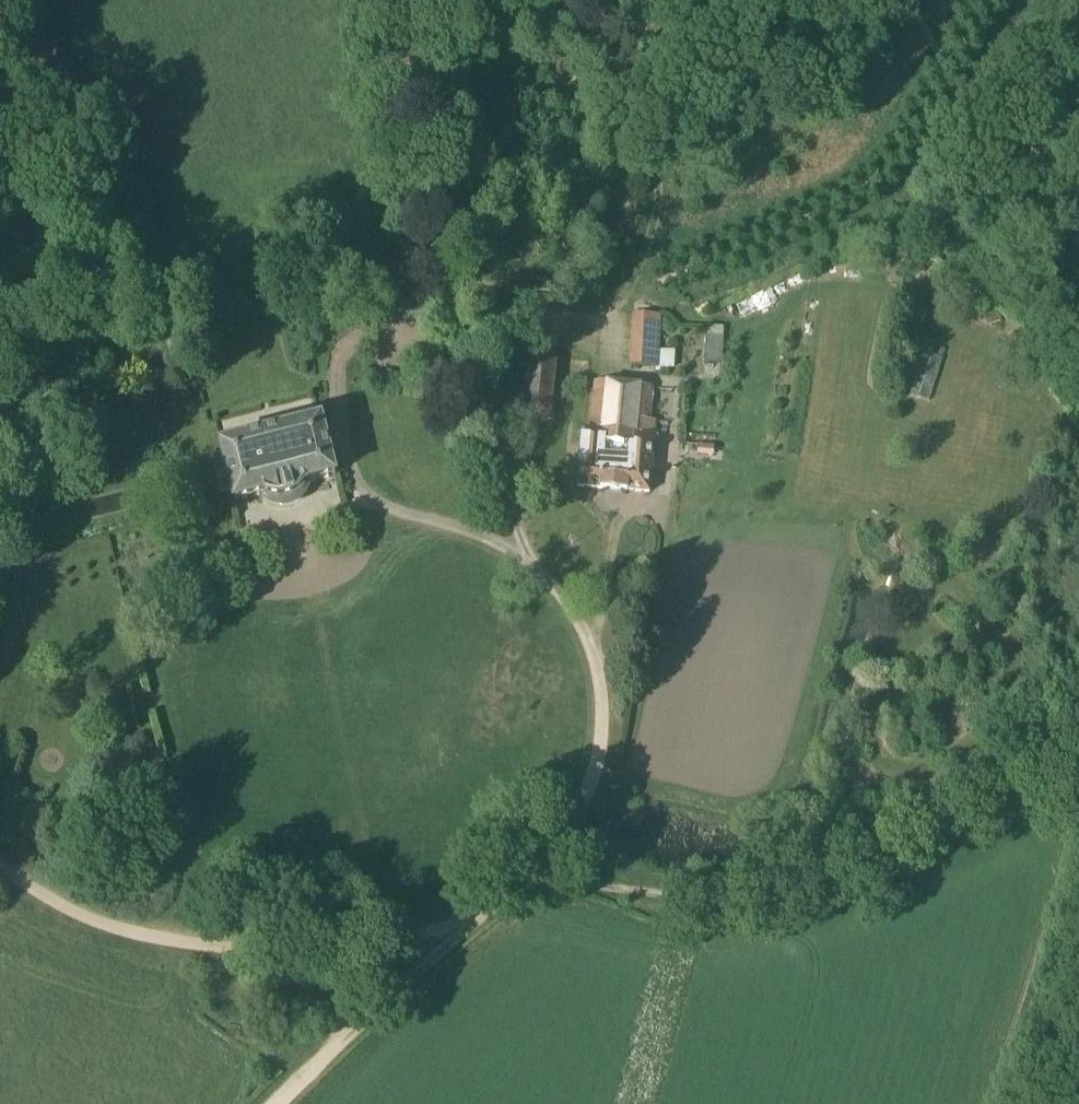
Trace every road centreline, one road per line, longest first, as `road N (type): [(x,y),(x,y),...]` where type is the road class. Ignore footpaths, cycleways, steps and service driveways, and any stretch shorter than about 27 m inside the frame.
road 1 (track): [(505,895),(568,833),(595,771),(600,712),(586,638),(568,606),(519,555),(379,507),(352,479),(330,373),(359,338),(403,336),(463,361),(485,402)]
road 2 (track): [(505,895),(559,879),(682,897),(749,890),(915,832),(1078,750)]
road 3 (track): [(476,919),(389,941),(273,953),(95,920),(0,869)]
road 4 (track): [(620,294),(726,258),(883,185),(919,132)]
road 5 (track): [(276,1103),(476,919)]
road 6 (track): [(474,372),(492,333),(519,311),(590,320),(620,294)]
road 7 (track): [(485,402),(519,555)]
road 8 (track): [(992,0),(919,132)]

